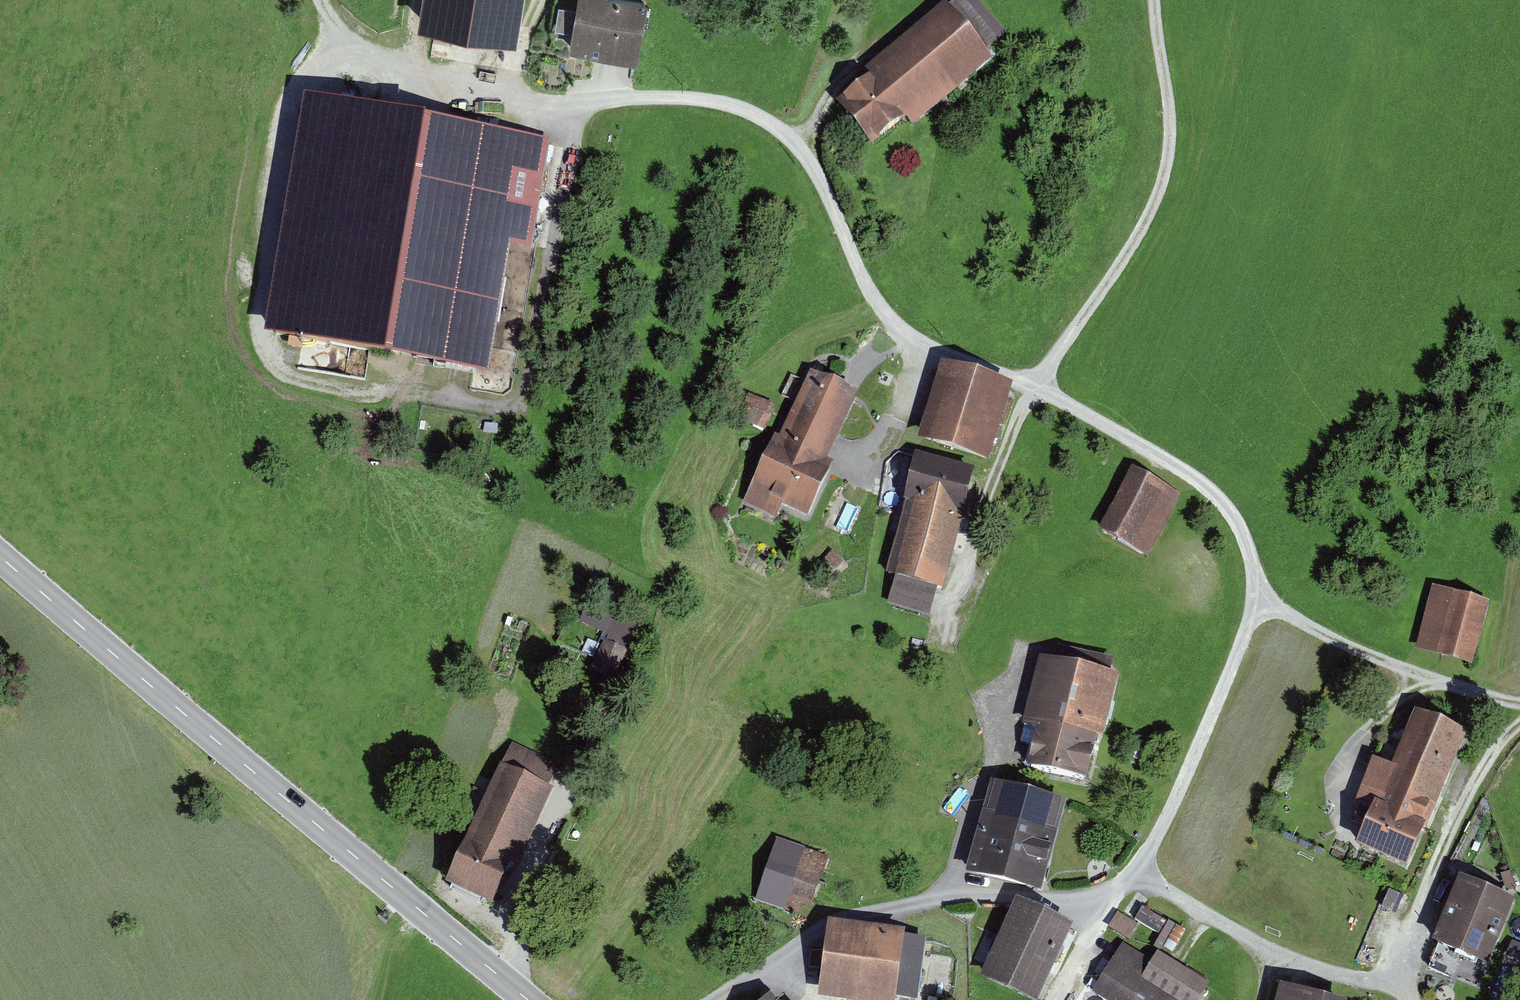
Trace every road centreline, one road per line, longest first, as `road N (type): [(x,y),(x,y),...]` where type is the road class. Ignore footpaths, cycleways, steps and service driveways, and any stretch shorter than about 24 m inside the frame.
road 1 (track): [(336,31),(369,56),(418,75),(512,99),(666,97),(771,119),(803,152),(861,276),(897,328),(1038,386),(1215,495),(1251,547),(1260,602),(1360,654),(1519,701)]
road 2 (track): [(1400,986),(1312,968),(1141,888),(1044,899),(952,895),(861,913),(819,928),(712,999)]
road 3 (track): [(941,649),(1024,405),(1156,207),(1171,118),(1158,0)]
road 4 (tertiary): [(0,556),(529,999)]
road 5 (track): [(1057,999),(1151,844),(1260,602)]
road 6 (track): [(401,369),(413,394),(483,409),(526,395),(572,100)]
road 7 (track): [(1408,999),(1396,972),(1400,957),(1474,785),(1519,724)]
road 8 (track): [(1029,647),(952,895)]
road 9 (track): [(564,780),(571,799),(511,914),(512,960),(501,975)]
road 10 (track): [(485,782),(443,884),(463,908),(509,932)]
road 11 (track): [(1349,829),(1341,799),(1358,749),(1406,701),(1437,683)]
road 12 (track): [(859,488),(928,343)]
road 13 (track): [(874,48),(852,66),(803,152)]

